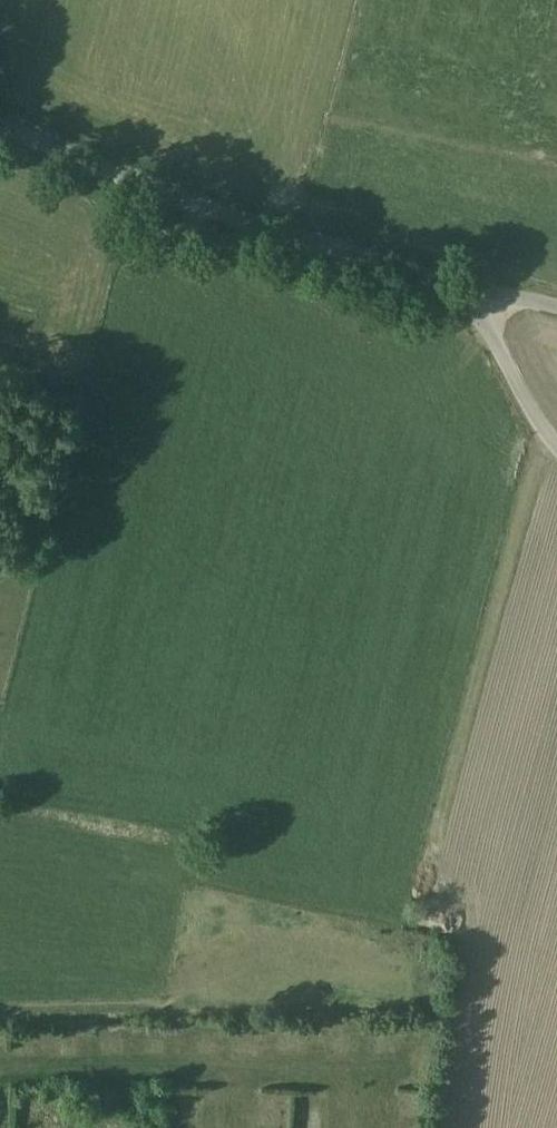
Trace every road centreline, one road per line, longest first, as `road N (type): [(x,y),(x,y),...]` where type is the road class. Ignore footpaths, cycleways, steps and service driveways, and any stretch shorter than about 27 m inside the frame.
road 1 (unclassified): [(456,283),(264,227),(0,122)]
road 2 (track): [(234,1077),(0,1078)]
road 3 (track): [(355,1127),(359,1077),(234,1077),(231,1127)]
road 4 (unclassified): [(556,445),(456,283)]

